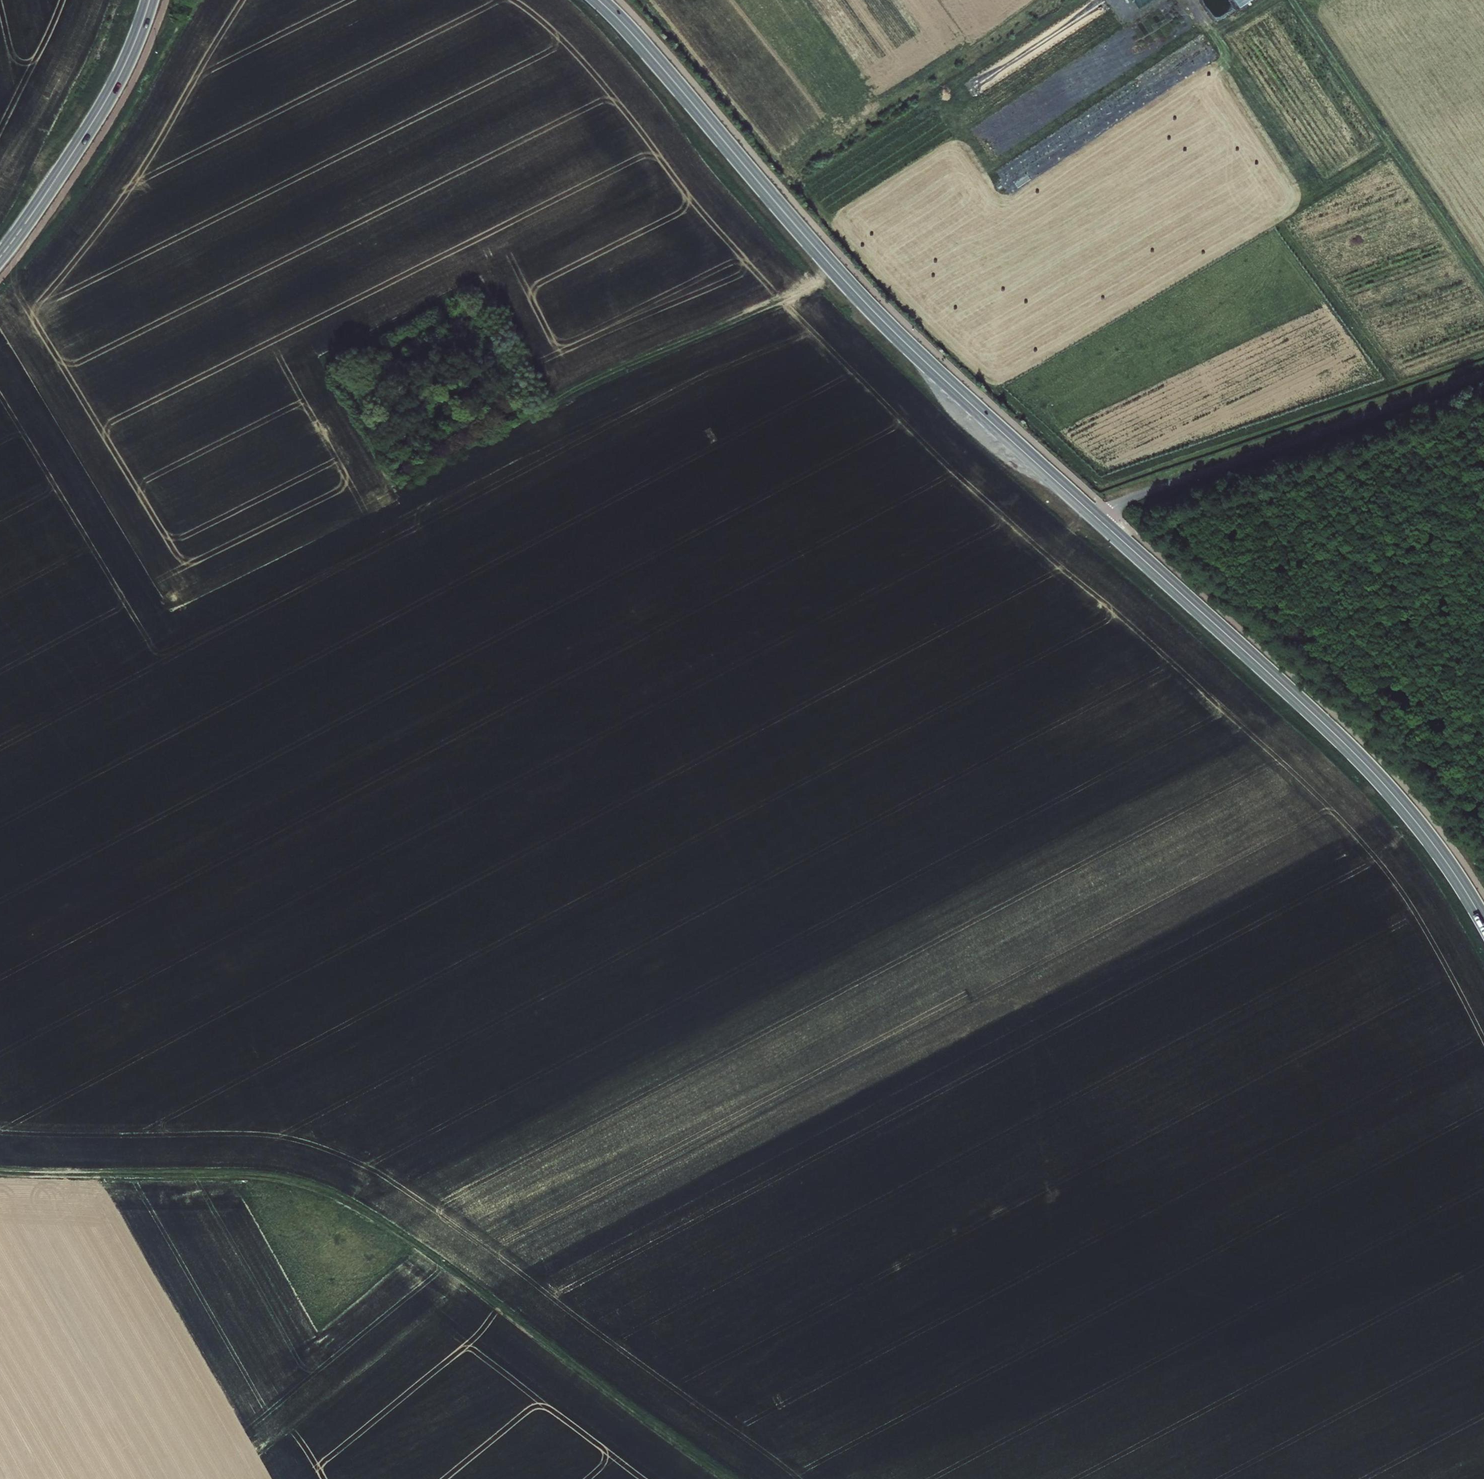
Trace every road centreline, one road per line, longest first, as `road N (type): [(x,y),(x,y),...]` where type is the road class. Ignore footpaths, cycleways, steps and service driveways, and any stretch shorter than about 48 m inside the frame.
road 1 (tertiary): [(598,0),(914,352),(1364,763),(1418,824),(1483,924)]
road 2 (track): [(724,1478),(366,1214),(287,1176),(0,1175)]
road 3 (tertiary): [(149,0),(115,82),(0,256)]

